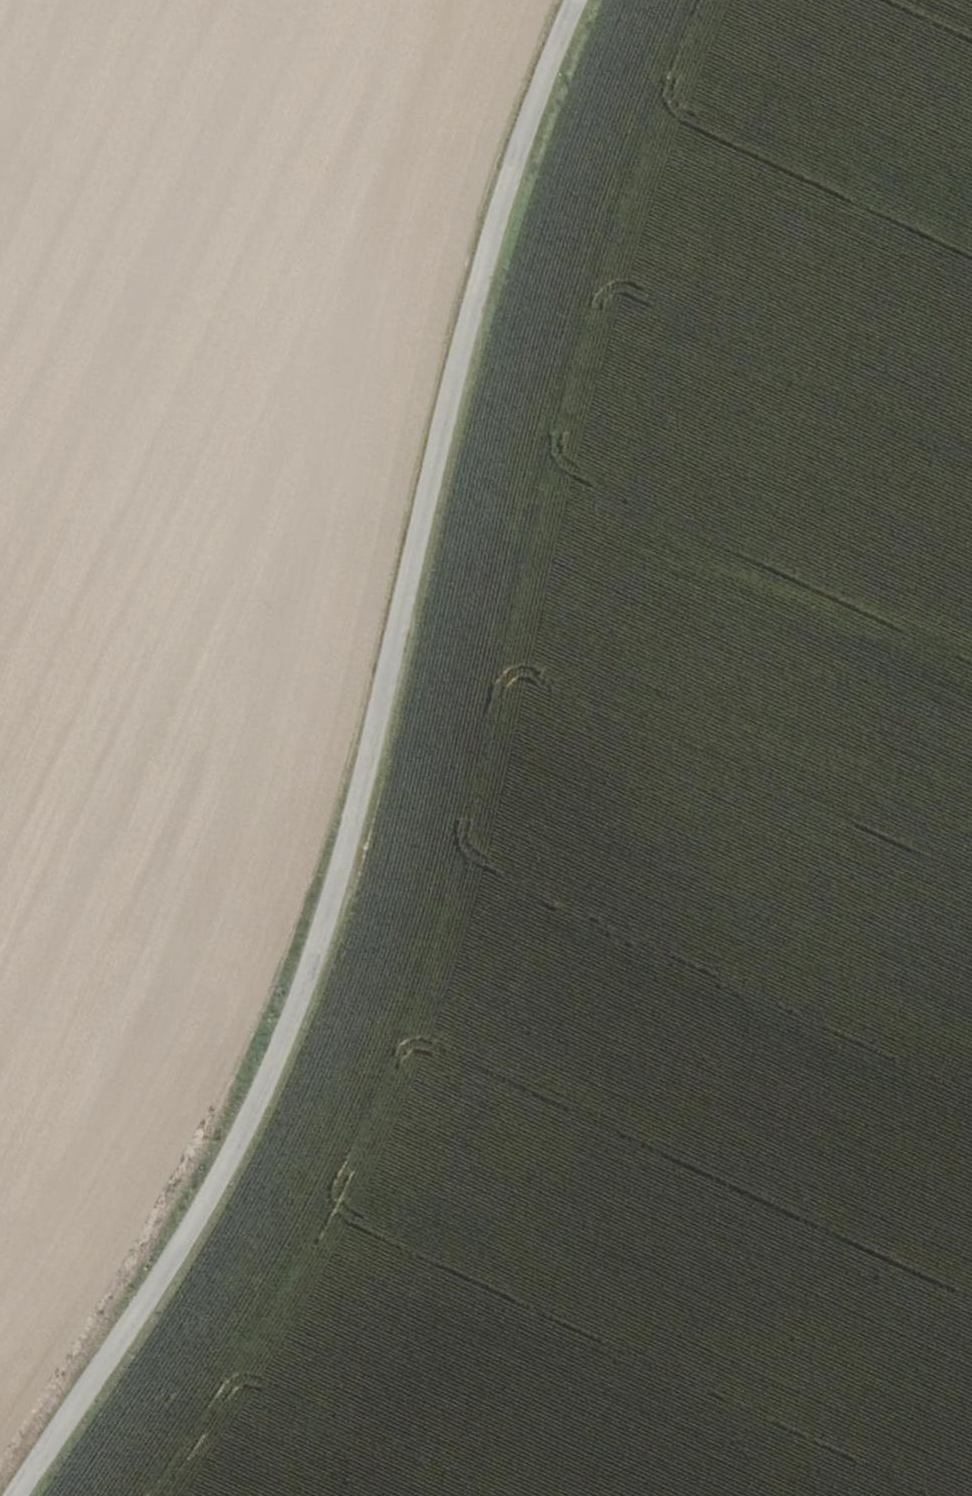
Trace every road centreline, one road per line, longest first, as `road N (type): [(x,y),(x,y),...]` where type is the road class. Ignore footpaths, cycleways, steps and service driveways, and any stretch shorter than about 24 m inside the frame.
road 1 (unclassified): [(17,1495),(240,1168),(328,927),(516,146),(580,0)]

